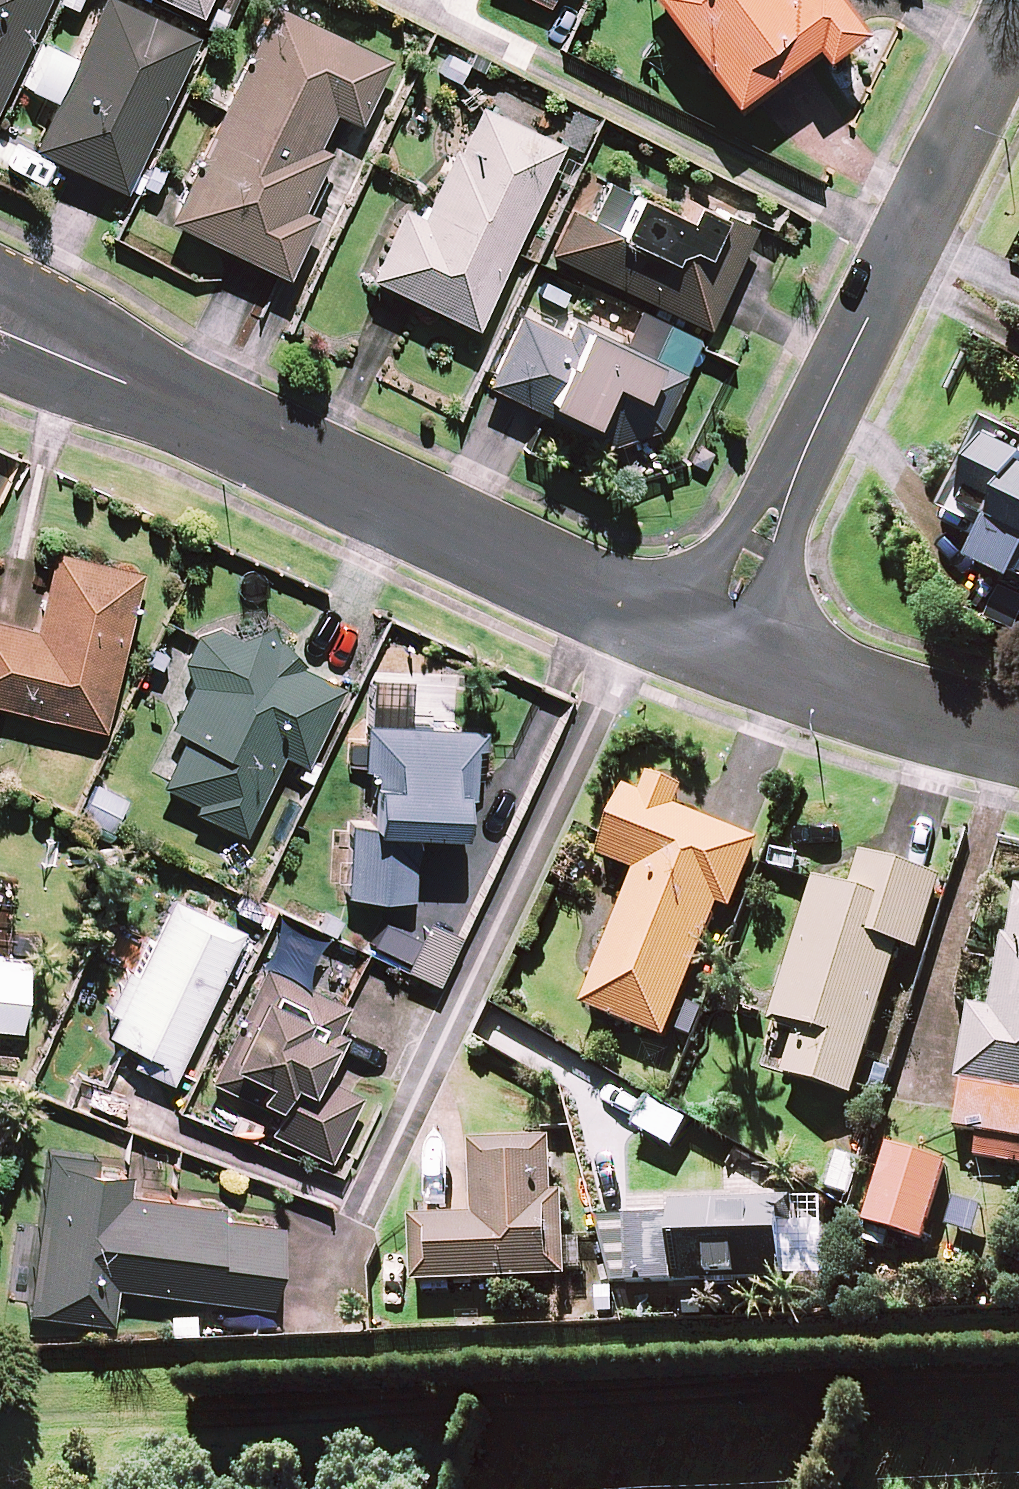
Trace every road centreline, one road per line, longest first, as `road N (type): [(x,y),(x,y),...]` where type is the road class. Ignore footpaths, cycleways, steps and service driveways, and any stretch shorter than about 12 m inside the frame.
road 1 (residential): [(0,316),(409,521),(717,651)]
road 2 (residential): [(1018,35),(717,651)]
road 3 (residential): [(717,651),(1018,743)]

